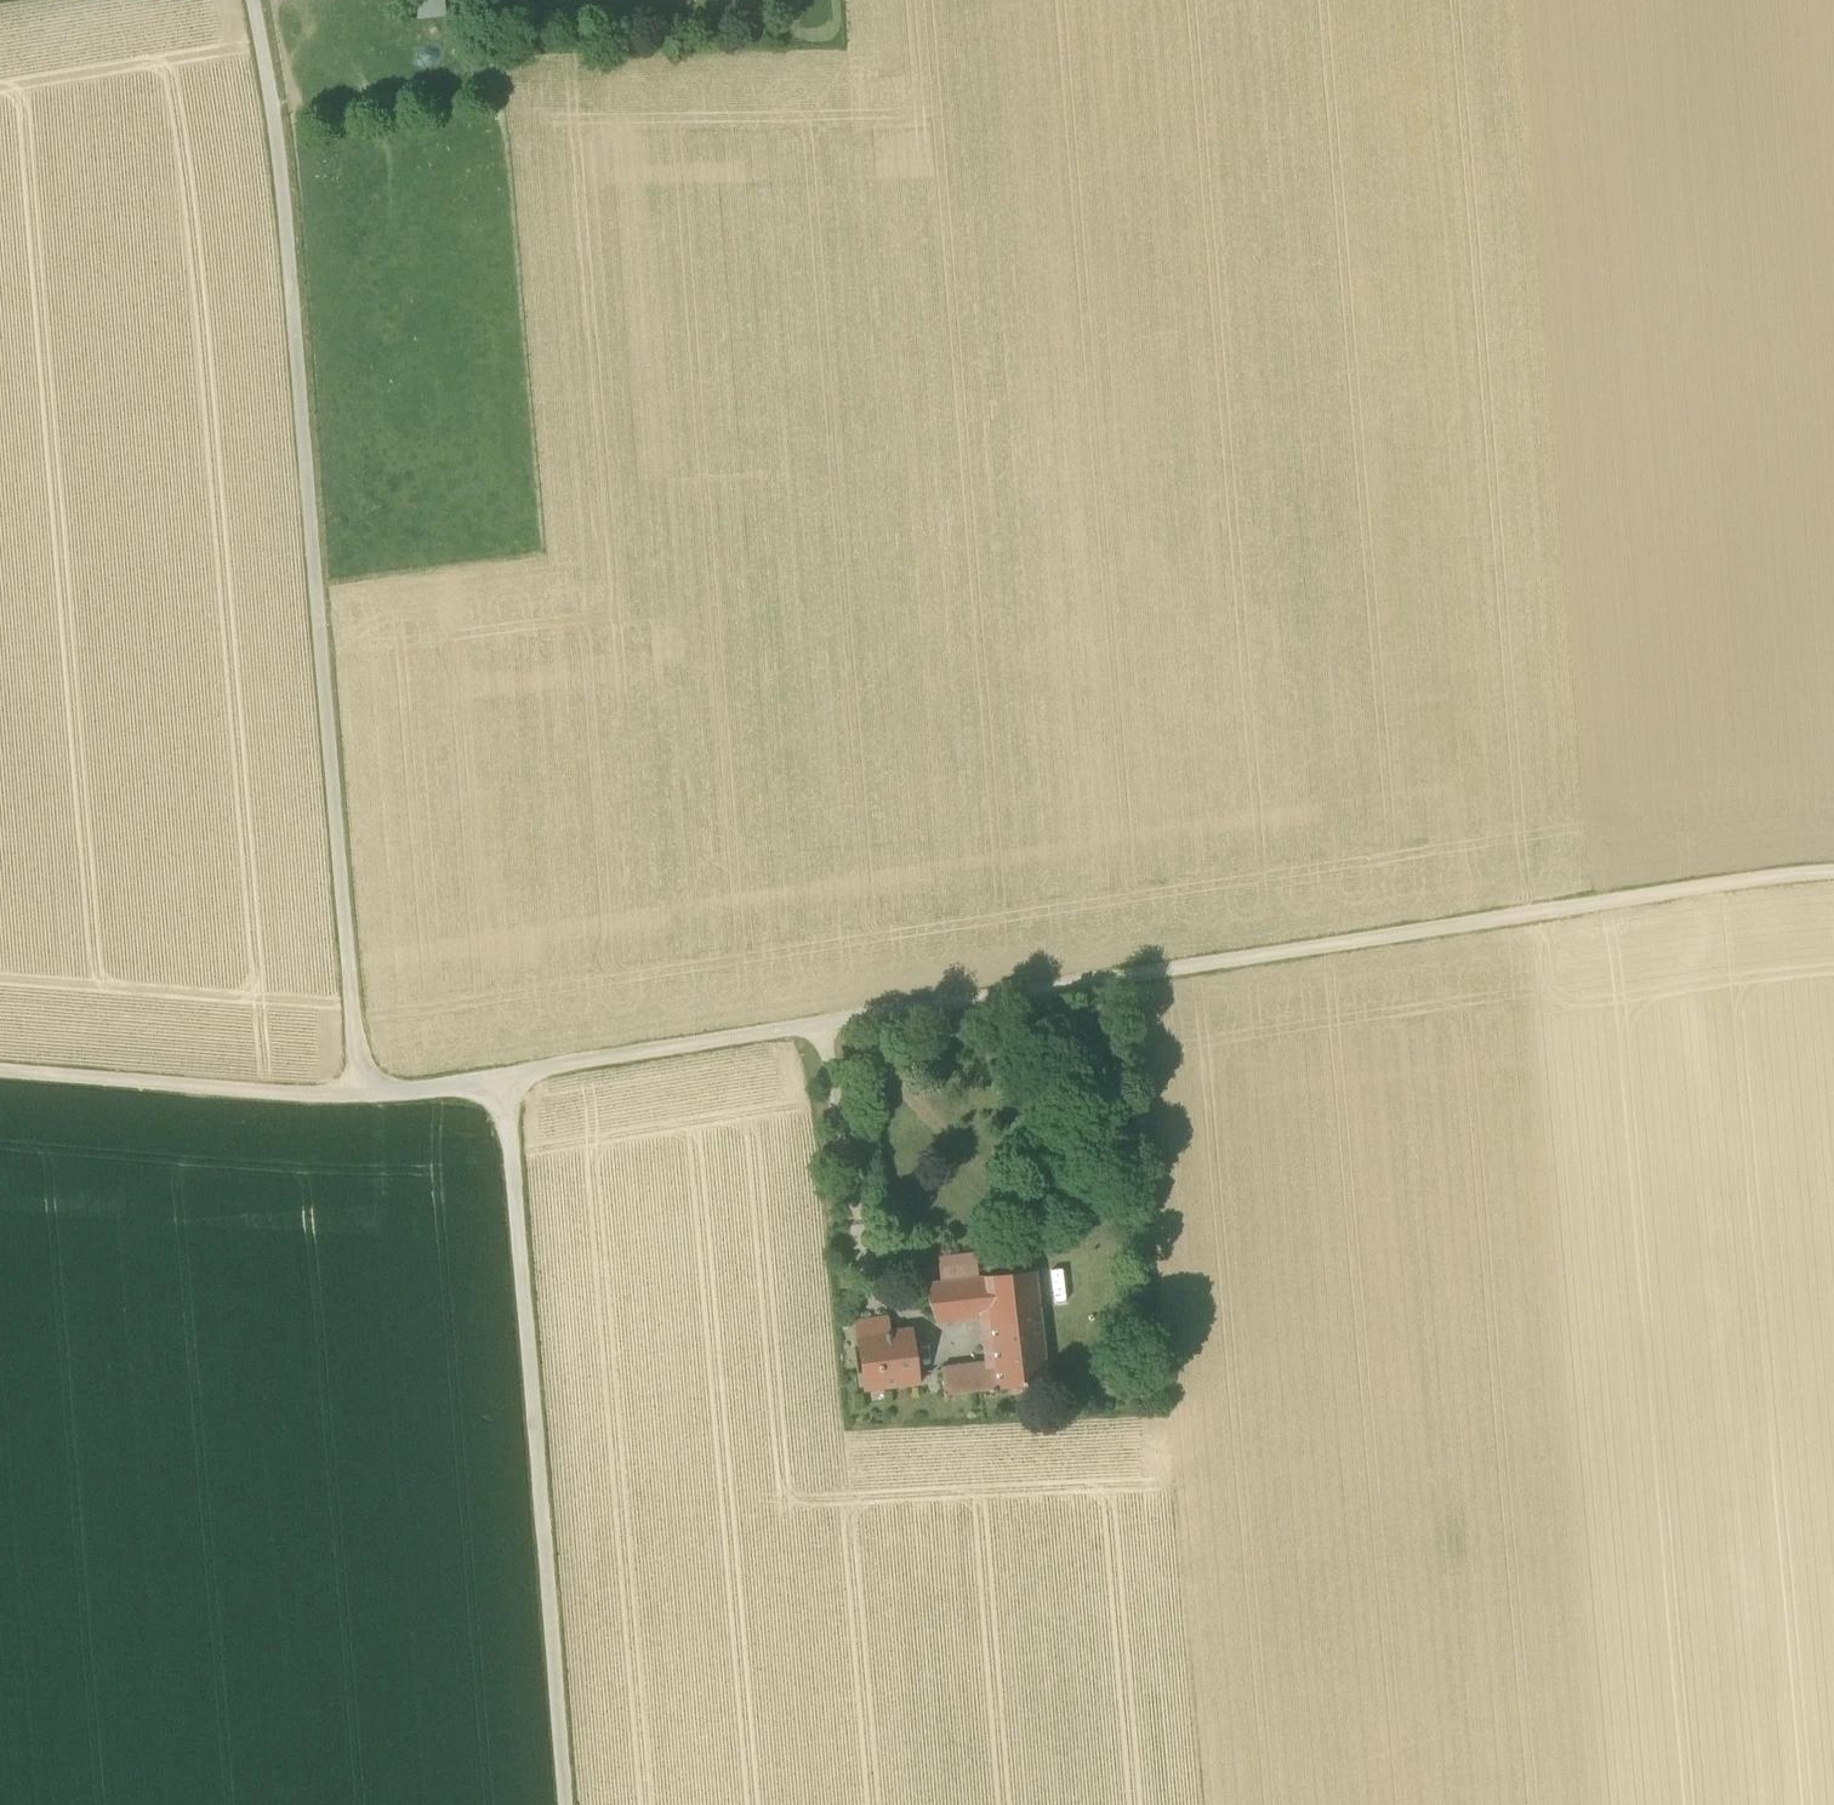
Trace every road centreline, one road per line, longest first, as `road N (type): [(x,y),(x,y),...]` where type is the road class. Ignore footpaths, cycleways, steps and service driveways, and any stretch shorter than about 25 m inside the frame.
road 1 (unclassified): [(1819,868),(358,1096),(275,126),(250,0)]
road 2 (track): [(505,1071),(565,1804)]
road 3 (track): [(358,1096),(0,1068)]

